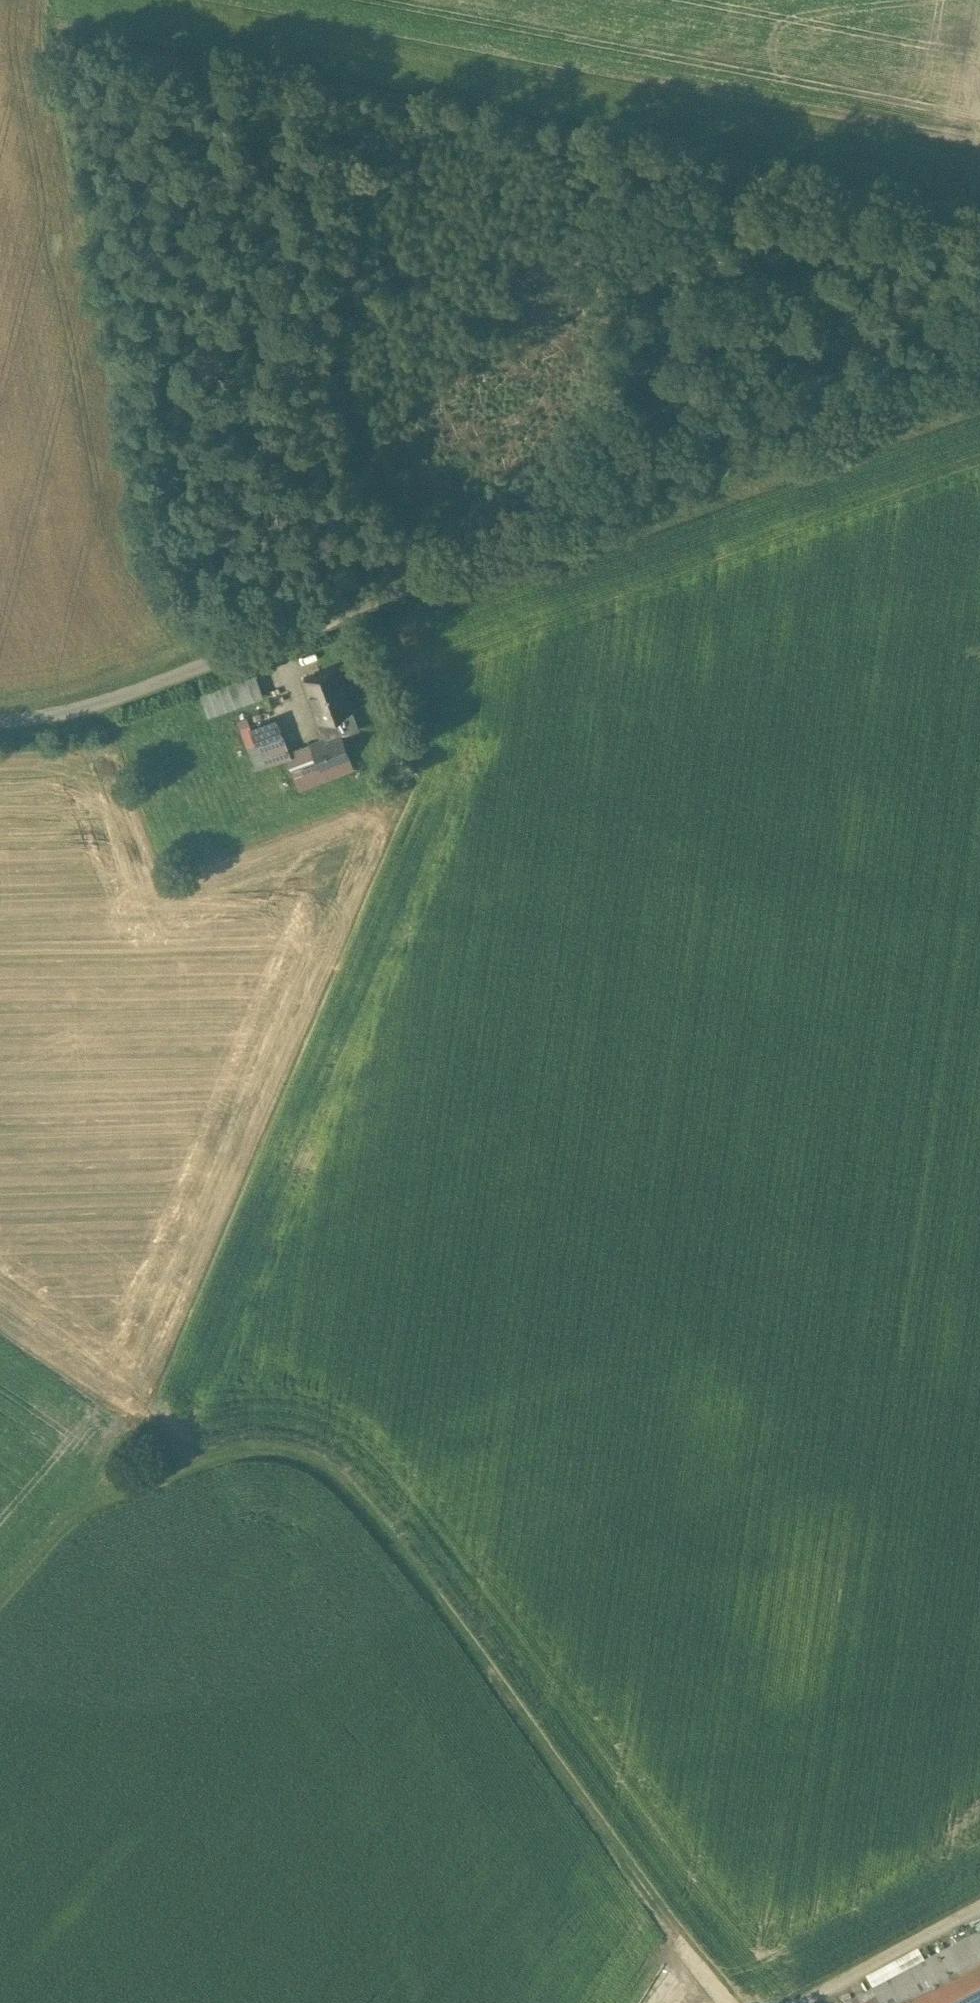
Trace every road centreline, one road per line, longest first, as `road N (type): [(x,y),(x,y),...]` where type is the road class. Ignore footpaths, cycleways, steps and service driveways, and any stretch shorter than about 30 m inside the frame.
road 1 (unclassified): [(0,718),(60,717),(154,674),(979,372)]
road 2 (track): [(0,1595),(61,1528),(92,1508),(189,1466),(276,1450),(295,1456),(372,1520),(691,1960)]

